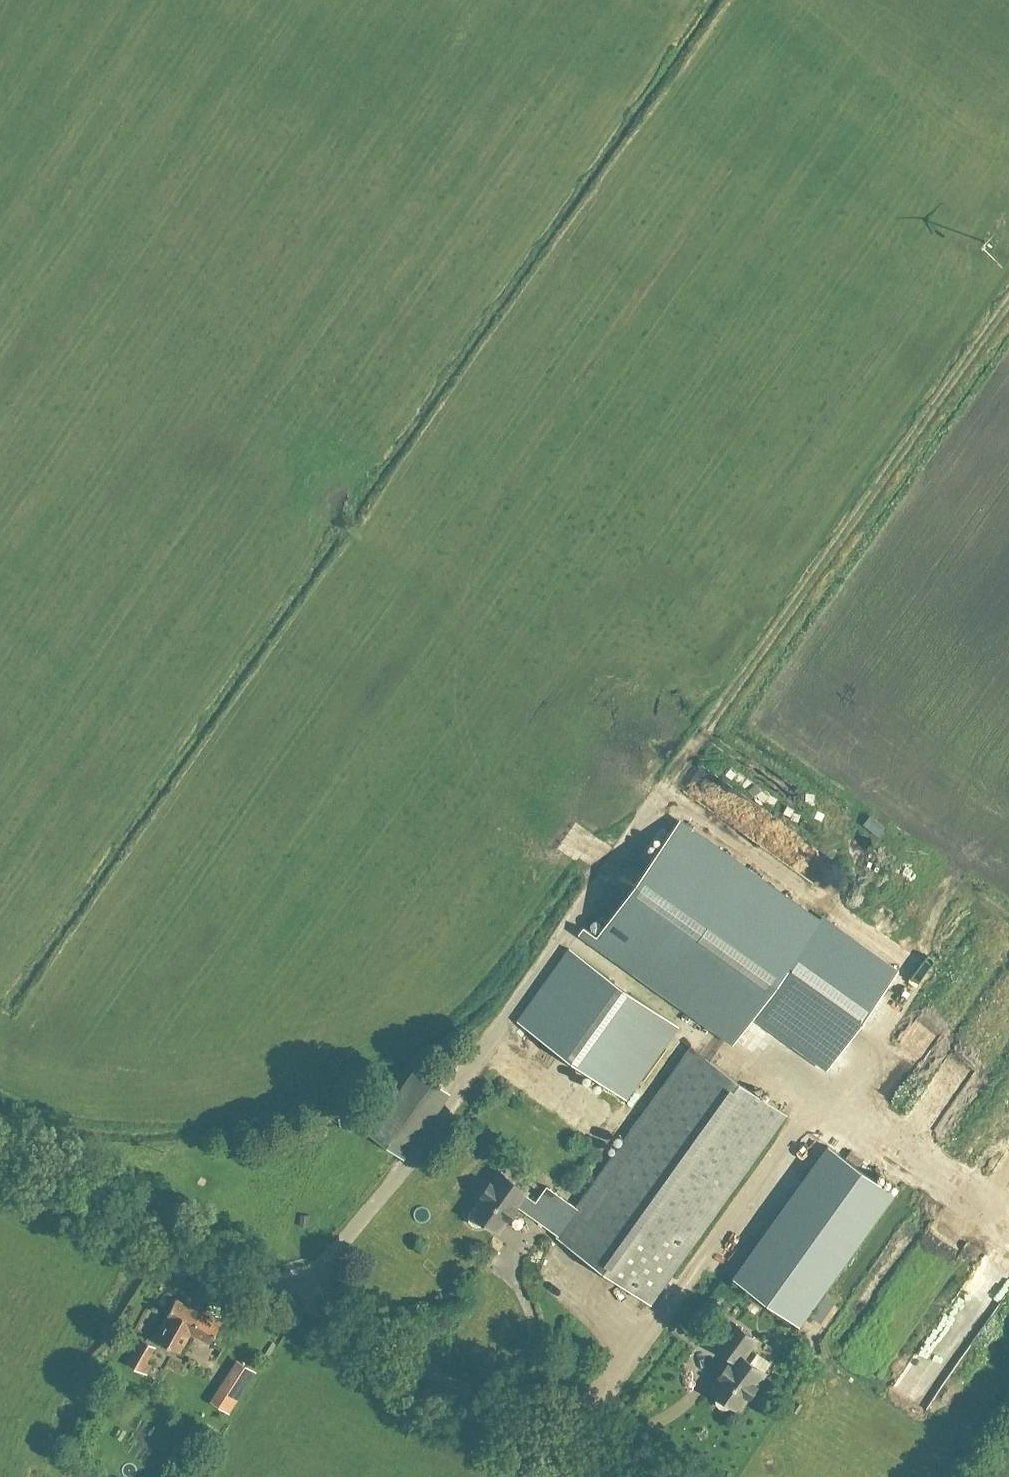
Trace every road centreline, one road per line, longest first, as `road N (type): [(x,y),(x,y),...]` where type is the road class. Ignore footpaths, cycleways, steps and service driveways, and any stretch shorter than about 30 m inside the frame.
road 1 (track): [(1008,310),(805,611),(665,792),(482,1051),(387,1208),(329,1261),(268,1284)]
road 2 (unclassified): [(641,1476),(0,1140)]

